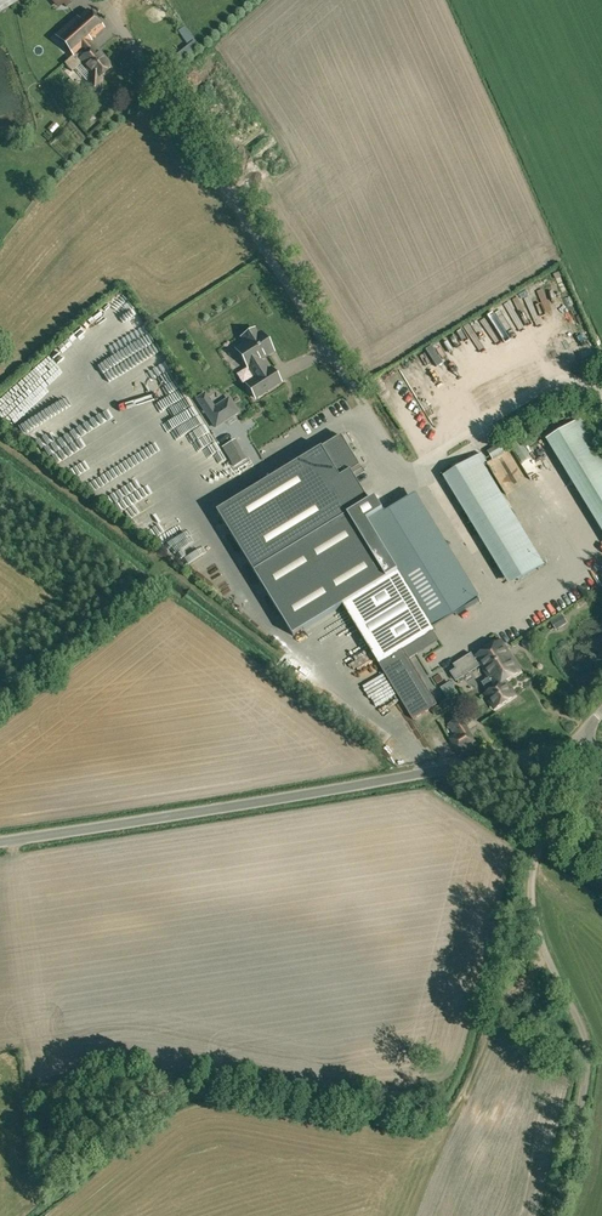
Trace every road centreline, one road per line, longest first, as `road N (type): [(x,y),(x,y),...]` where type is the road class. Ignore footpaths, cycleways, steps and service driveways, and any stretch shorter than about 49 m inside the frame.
road 1 (unclassified): [(572,754),(0,841)]
road 2 (track): [(351,384),(104,0)]
road 3 (unclassified): [(601,392),(567,392),(415,470),(400,462),(351,384)]

